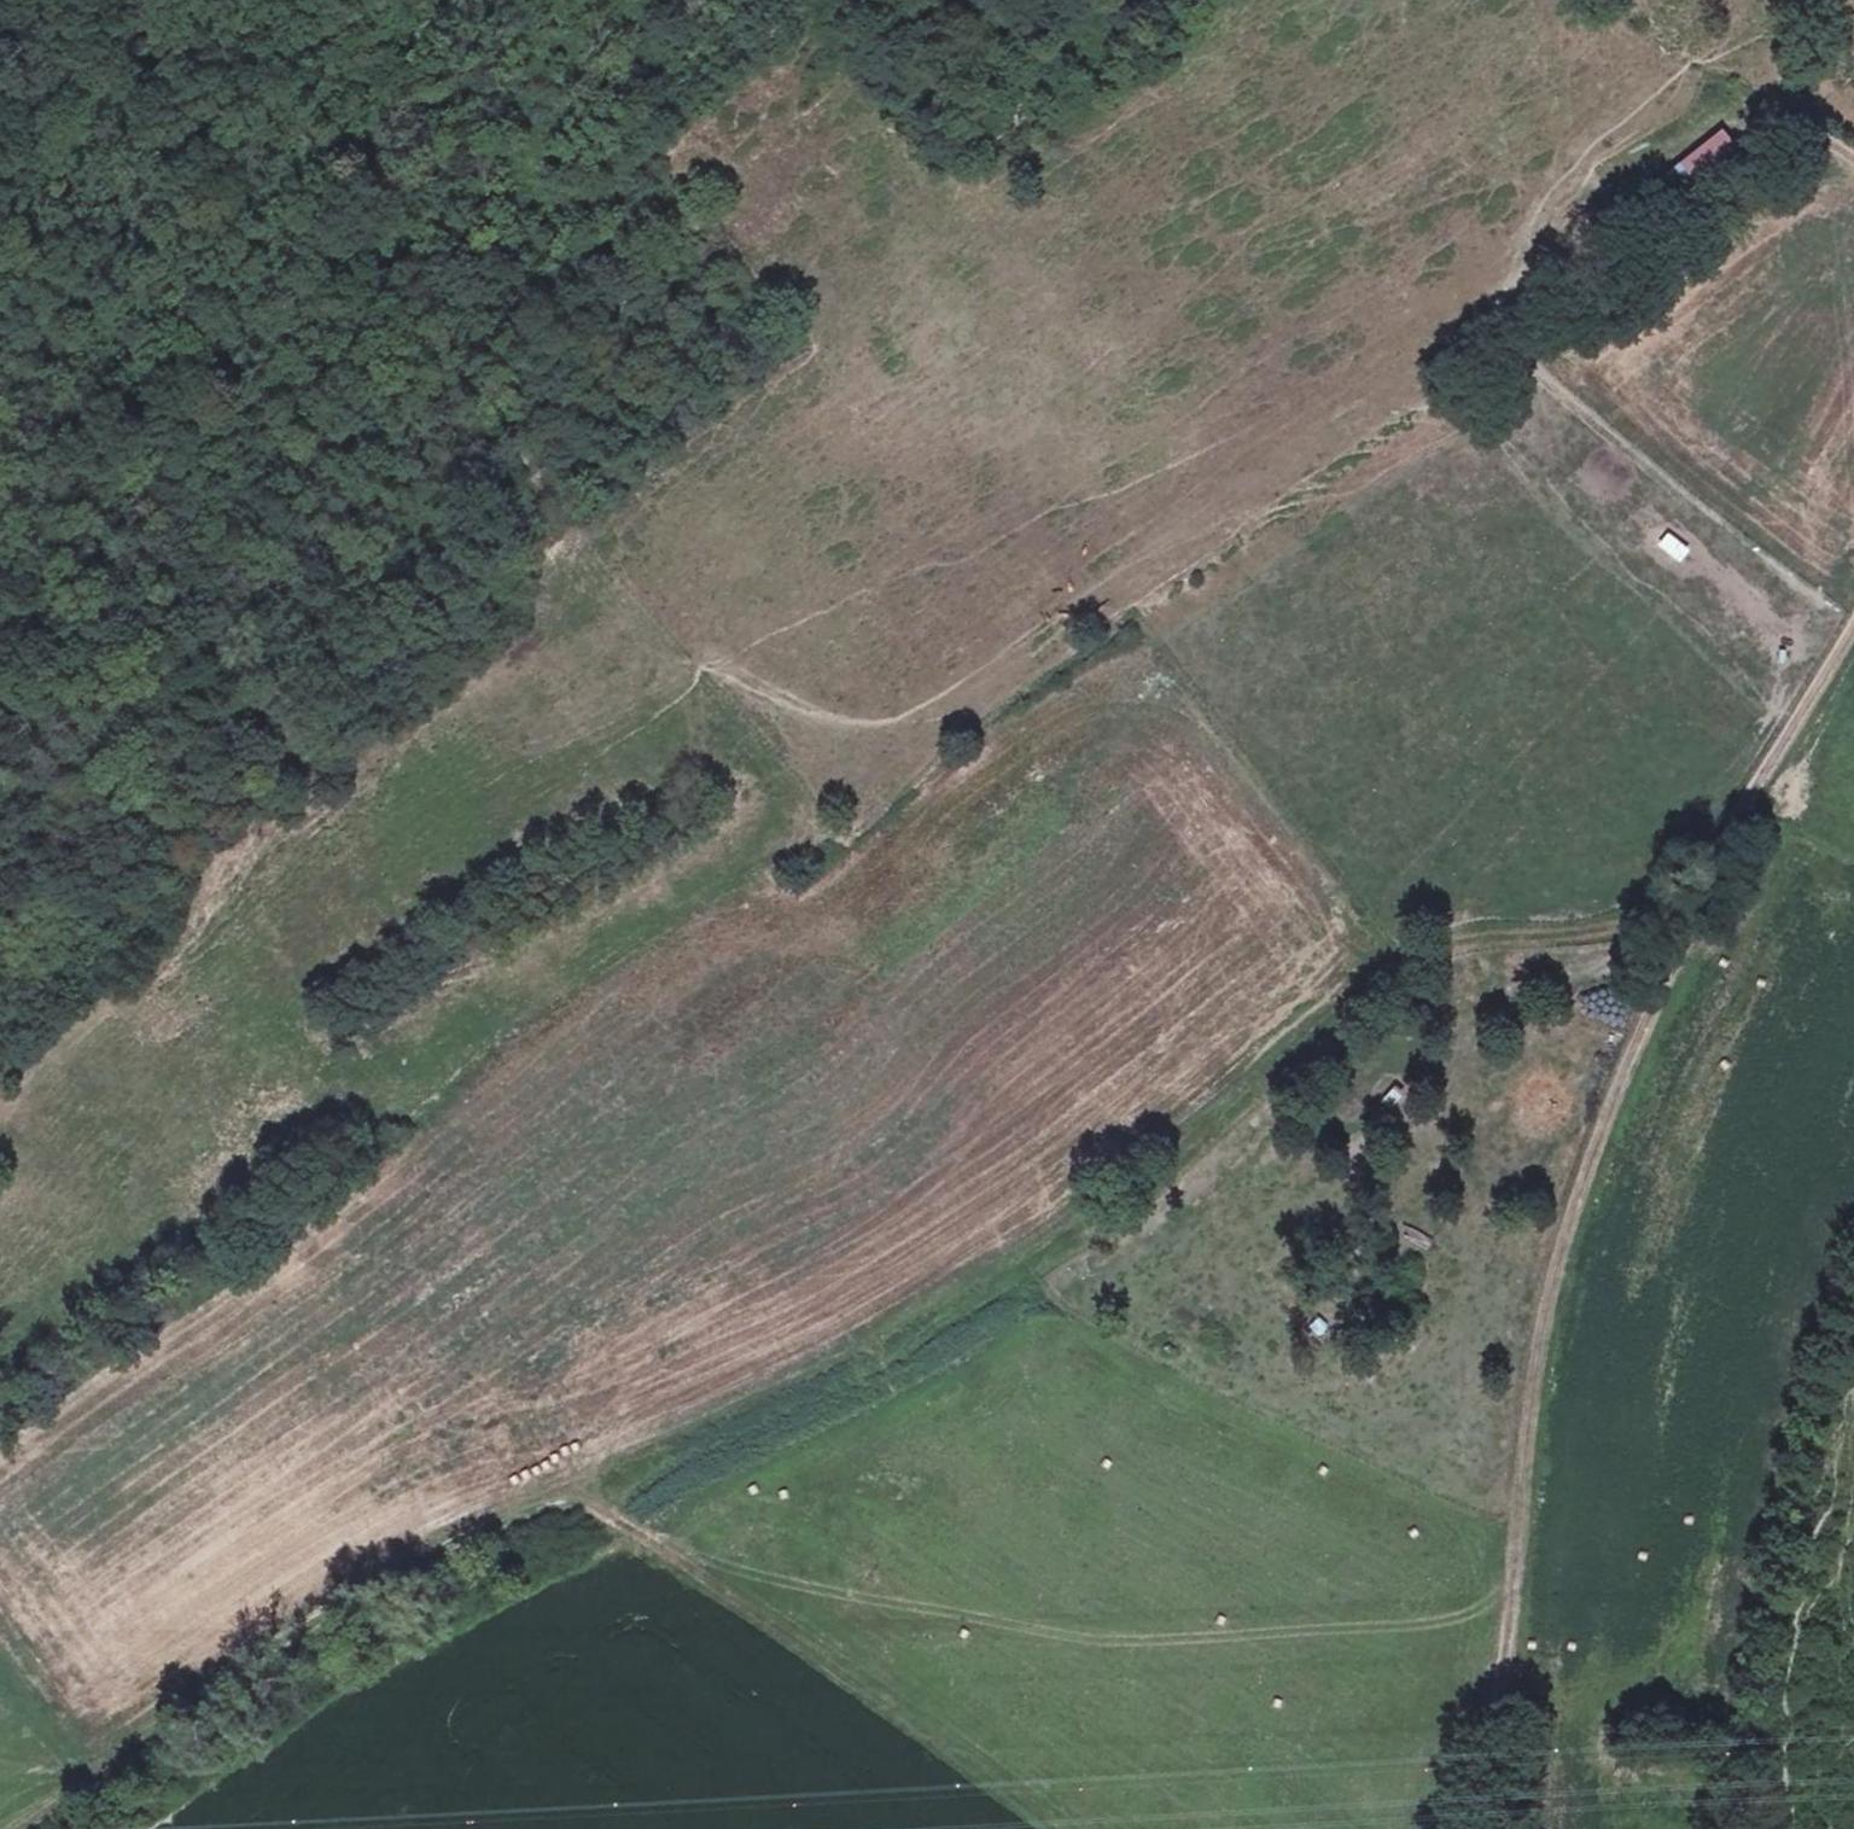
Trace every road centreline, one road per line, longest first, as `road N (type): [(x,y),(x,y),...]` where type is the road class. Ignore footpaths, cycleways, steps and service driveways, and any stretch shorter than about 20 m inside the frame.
road 1 (track): [(44,1828),(361,1602),(505,1529),(845,1382),(1170,1191),(1254,1121),(1373,987),(1415,959),(1459,942),(1560,937),(1615,921),(1671,901),(1714,855)]
road 2 (track): [(1480,1828),(1540,1348),(1567,1227),(1714,855)]
road 3 (track): [(1553,225),(1721,123),(1773,122),(1853,160)]
road 4 (track): [(1714,855),(1853,627)]

